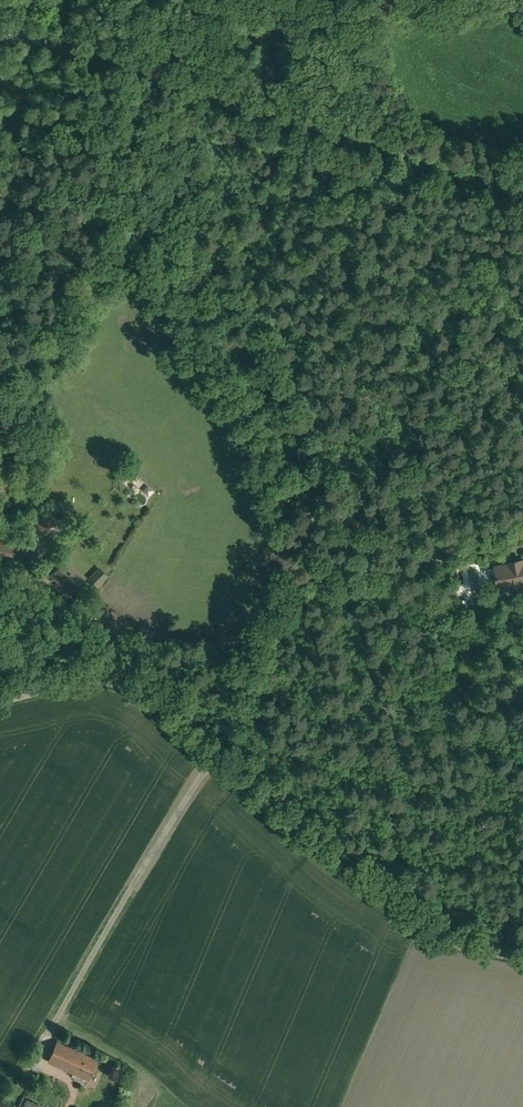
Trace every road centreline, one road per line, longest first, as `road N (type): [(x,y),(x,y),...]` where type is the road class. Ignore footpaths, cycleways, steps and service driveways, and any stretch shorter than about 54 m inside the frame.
road 1 (track): [(0,701),(112,671),(423,926),(522,950)]
road 2 (unclassified): [(0,34),(522,193)]

